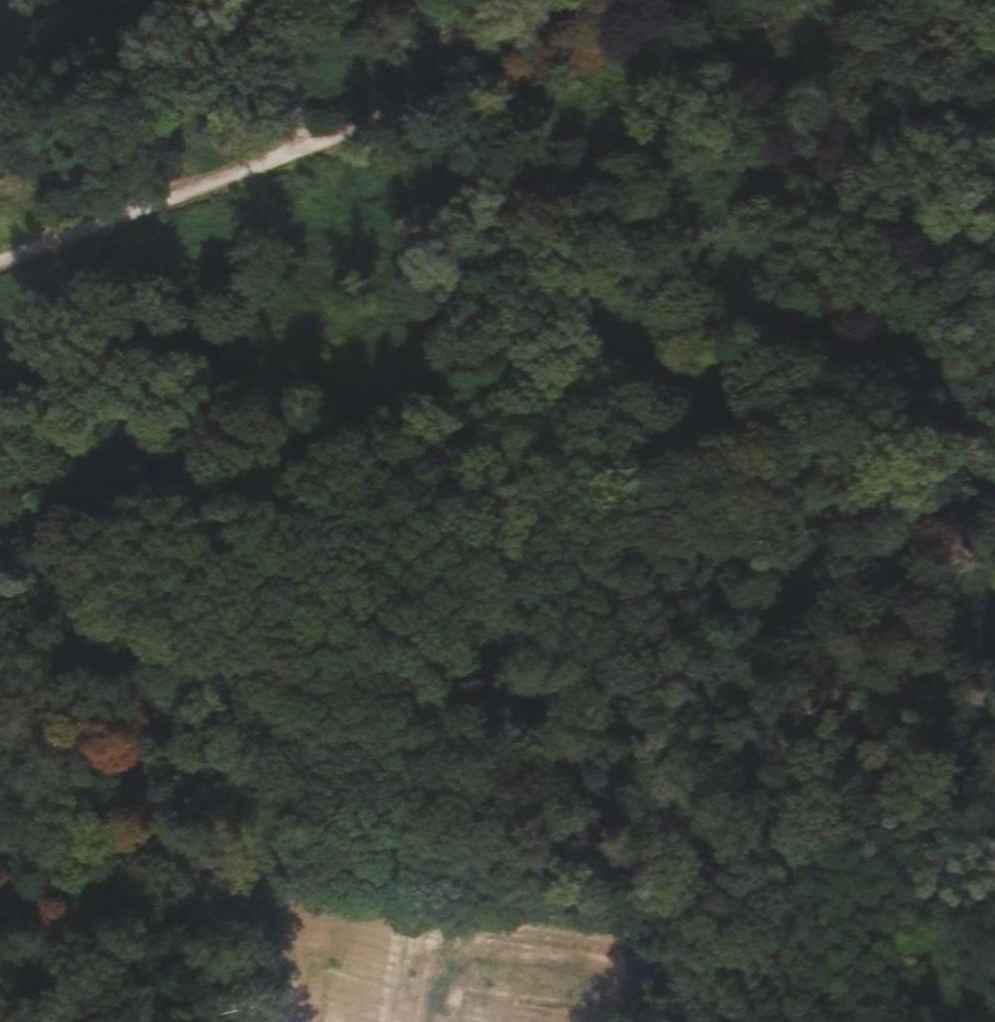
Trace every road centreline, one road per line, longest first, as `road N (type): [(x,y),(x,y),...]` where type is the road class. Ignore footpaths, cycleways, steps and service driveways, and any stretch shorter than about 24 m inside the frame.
road 1 (track): [(994,398),(854,455),(704,503),(333,583),(78,582),(0,569)]
road 2 (track): [(0,263),(307,150),(475,71),(493,55),(519,0)]
road 3 (track): [(367,0),(316,36),(307,58),(281,65),(307,150)]

